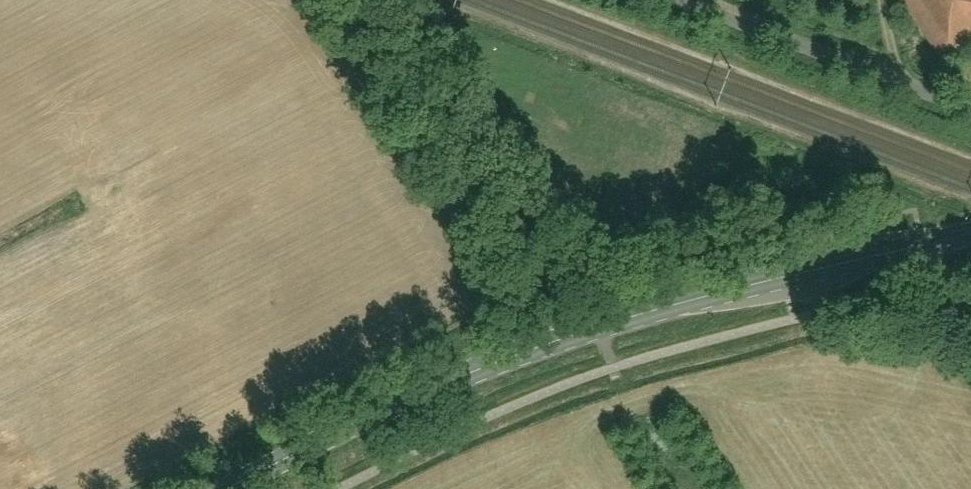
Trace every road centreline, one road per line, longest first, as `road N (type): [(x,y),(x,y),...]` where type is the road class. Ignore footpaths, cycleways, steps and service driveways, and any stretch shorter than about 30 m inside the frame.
road 1 (secondary): [(237,488),(385,413),(627,318),(970,232)]
road 2 (track): [(368,0),(565,340)]
road 3 (unclassified): [(970,109),(686,0)]

